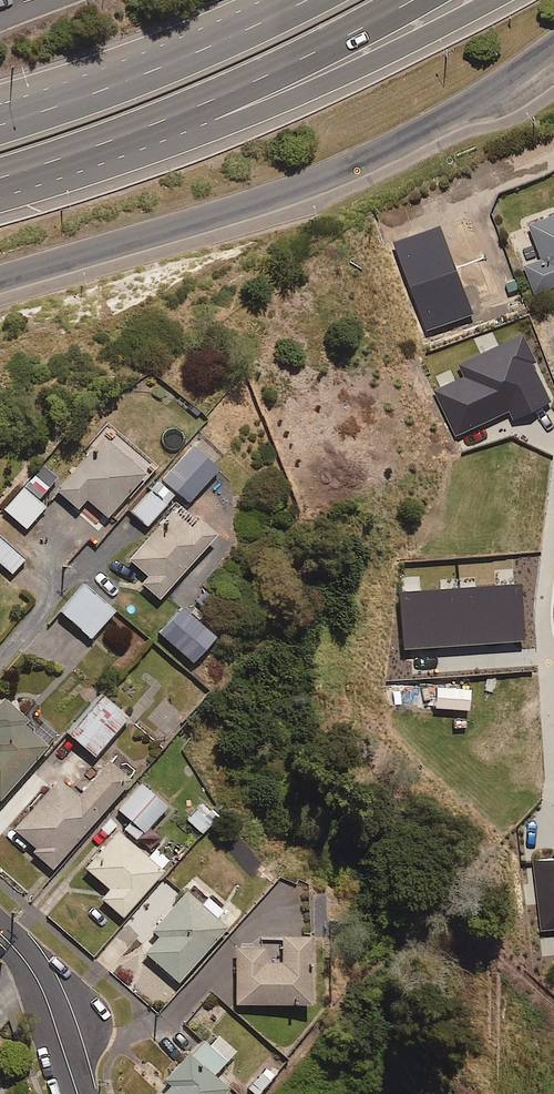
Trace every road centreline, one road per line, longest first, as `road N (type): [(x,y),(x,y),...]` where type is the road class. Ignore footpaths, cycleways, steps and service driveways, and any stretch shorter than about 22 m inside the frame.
road 1 (secondary): [(553,46),(337,172),(0,278)]
road 2 (motorway): [(500,0),(321,89),(0,193)]
road 3 (motorway): [(415,0),(172,115),(0,177)]
road 4 (motorway): [(0,123),(138,75),(304,0)]
road 5 (motorway): [(0,95),(268,0)]
road 6 (residential): [(76,1093),(31,967),(0,931)]
road 7 (residential): [(553,511),(543,608),(553,671)]
road 8 (residential): [(553,671),(552,799)]

